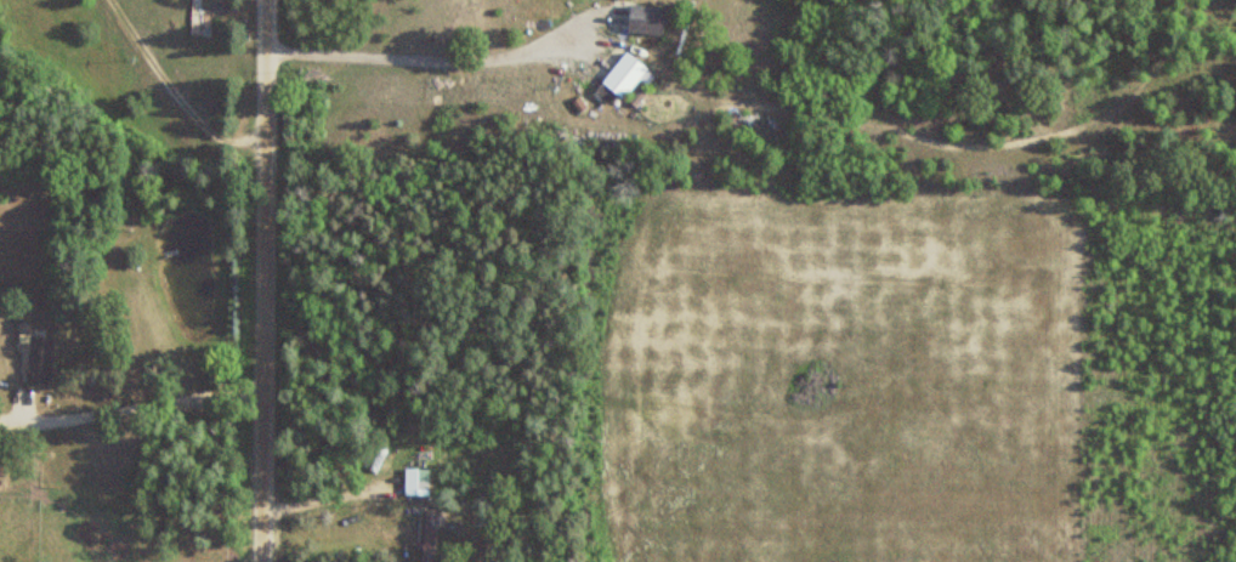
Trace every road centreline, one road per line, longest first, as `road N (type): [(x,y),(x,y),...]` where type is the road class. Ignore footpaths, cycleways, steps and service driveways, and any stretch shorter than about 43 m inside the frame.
road 1 (residential): [(255,561),(256,0)]

